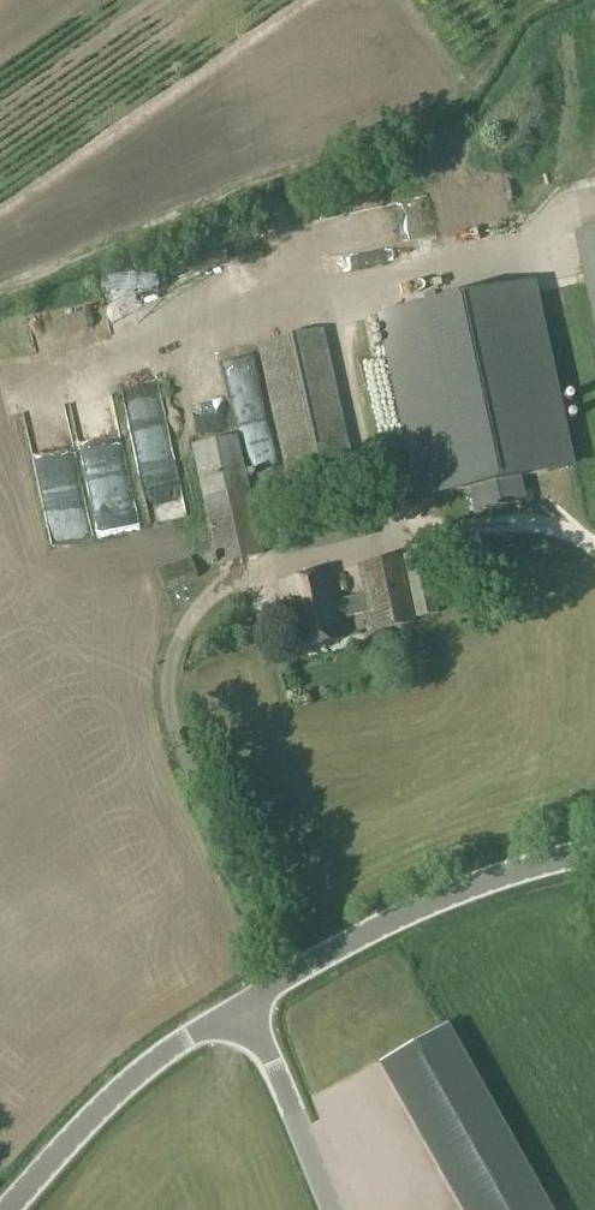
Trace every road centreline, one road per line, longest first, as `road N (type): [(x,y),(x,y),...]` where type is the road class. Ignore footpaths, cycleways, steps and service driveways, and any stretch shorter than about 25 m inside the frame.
road 1 (tertiary): [(594,845),(430,900),(241,1004)]
road 2 (tertiary): [(241,1004),(135,1079),(8,1209)]
road 3 (unclassified): [(332,1209),(241,1004)]

